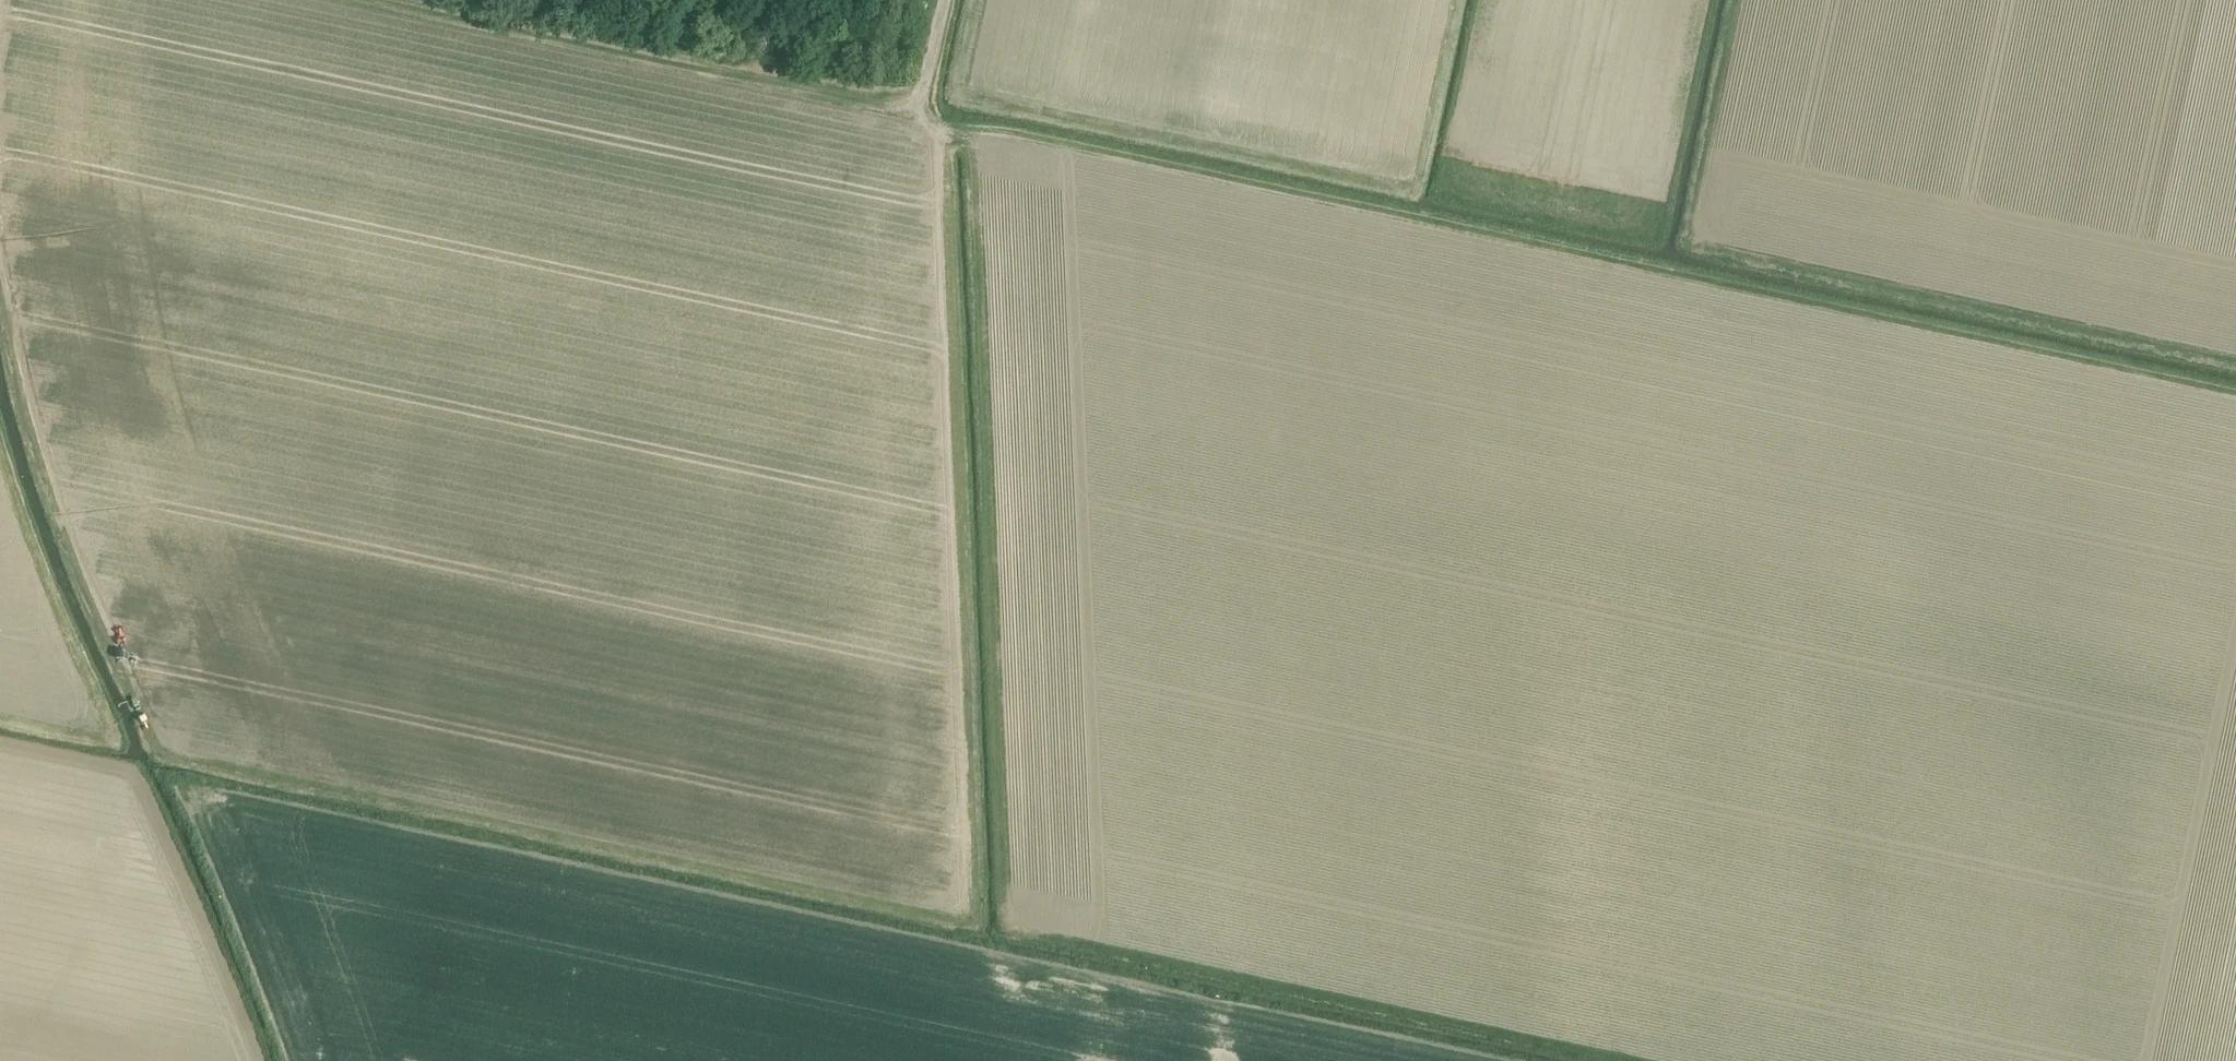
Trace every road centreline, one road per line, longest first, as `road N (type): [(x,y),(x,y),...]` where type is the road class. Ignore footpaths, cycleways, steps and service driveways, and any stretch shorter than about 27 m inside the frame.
road 1 (track): [(354,0),(921,121),(947,0)]

